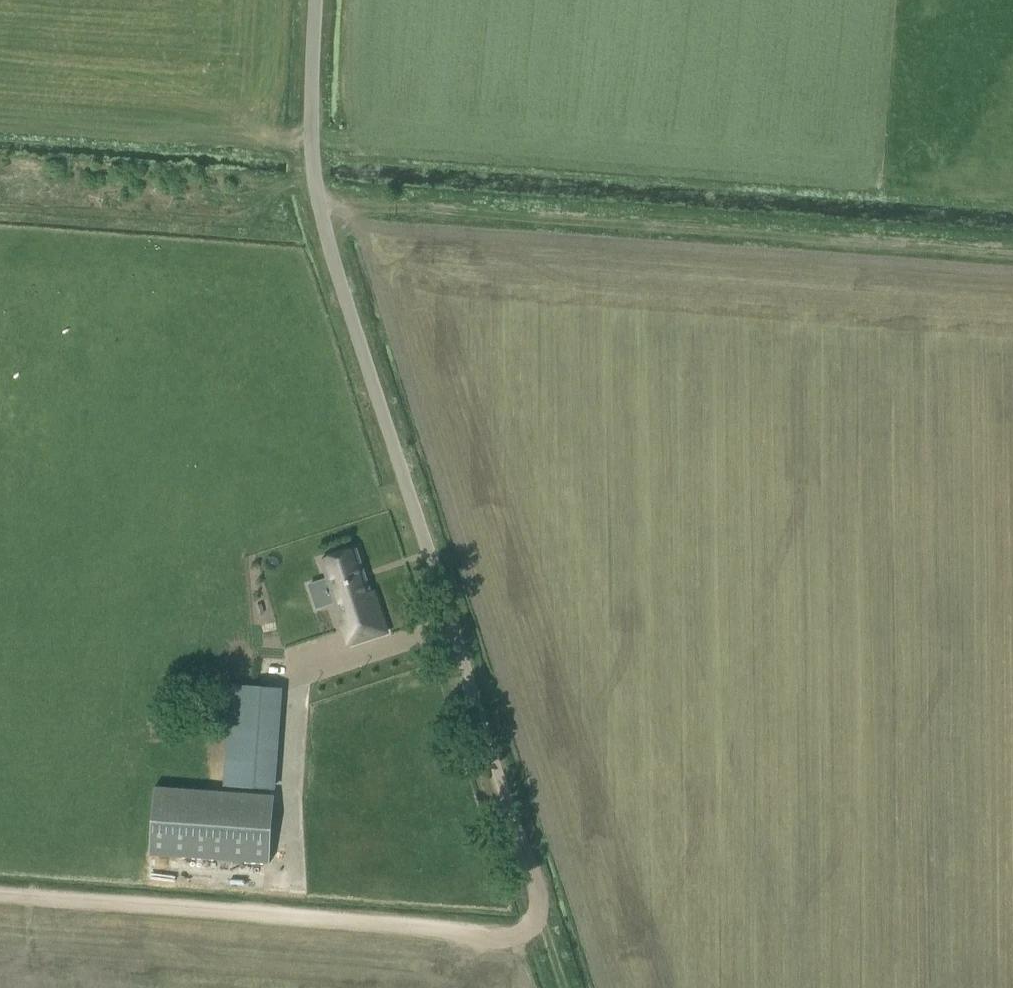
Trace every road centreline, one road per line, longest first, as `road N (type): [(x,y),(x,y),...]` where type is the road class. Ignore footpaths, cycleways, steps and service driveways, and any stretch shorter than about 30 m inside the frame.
road 1 (unclassified): [(537,913),(330,258),(307,122),(315,0)]
road 2 (track): [(1012,253),(317,200)]

